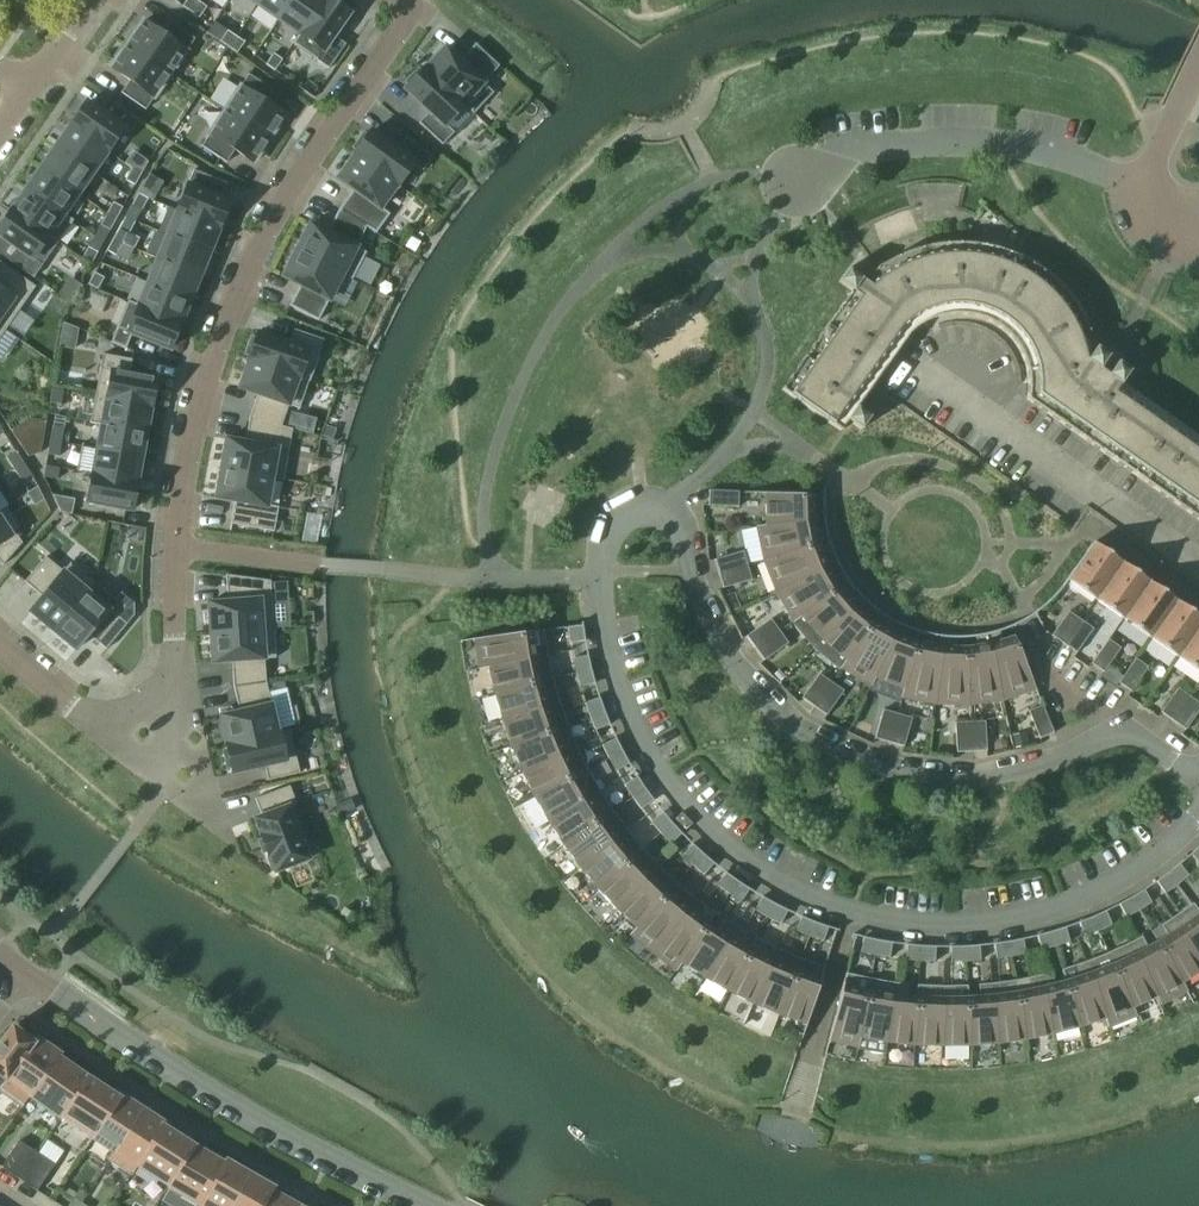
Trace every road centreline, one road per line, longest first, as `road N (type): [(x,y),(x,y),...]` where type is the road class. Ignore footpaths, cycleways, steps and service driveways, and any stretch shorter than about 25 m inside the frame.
road 1 (residential): [(1198,768),(1134,727),(1017,776),(970,780),(863,763),(808,736),(731,661),(677,528),(661,511),(637,512),(615,527),(604,553),(604,629),(641,743),(674,795),(714,835),(799,894),(911,926),(1020,919),(1131,874),(1198,816)]
road 2 (residential): [(0,643),(35,678),(87,712),(123,713),(163,681),(192,433),(217,345),(256,253),(308,160),(402,26),(399,0)]
road 3 (residential): [(419,1205),(167,1066),(26,970)]
road 4 (residential): [(1144,192),(1061,157),(982,145),(876,151),(791,179)]
road 5 (residential): [(1198,567),(904,359)]
road 6 (residential): [(1198,75),(1144,192)]

